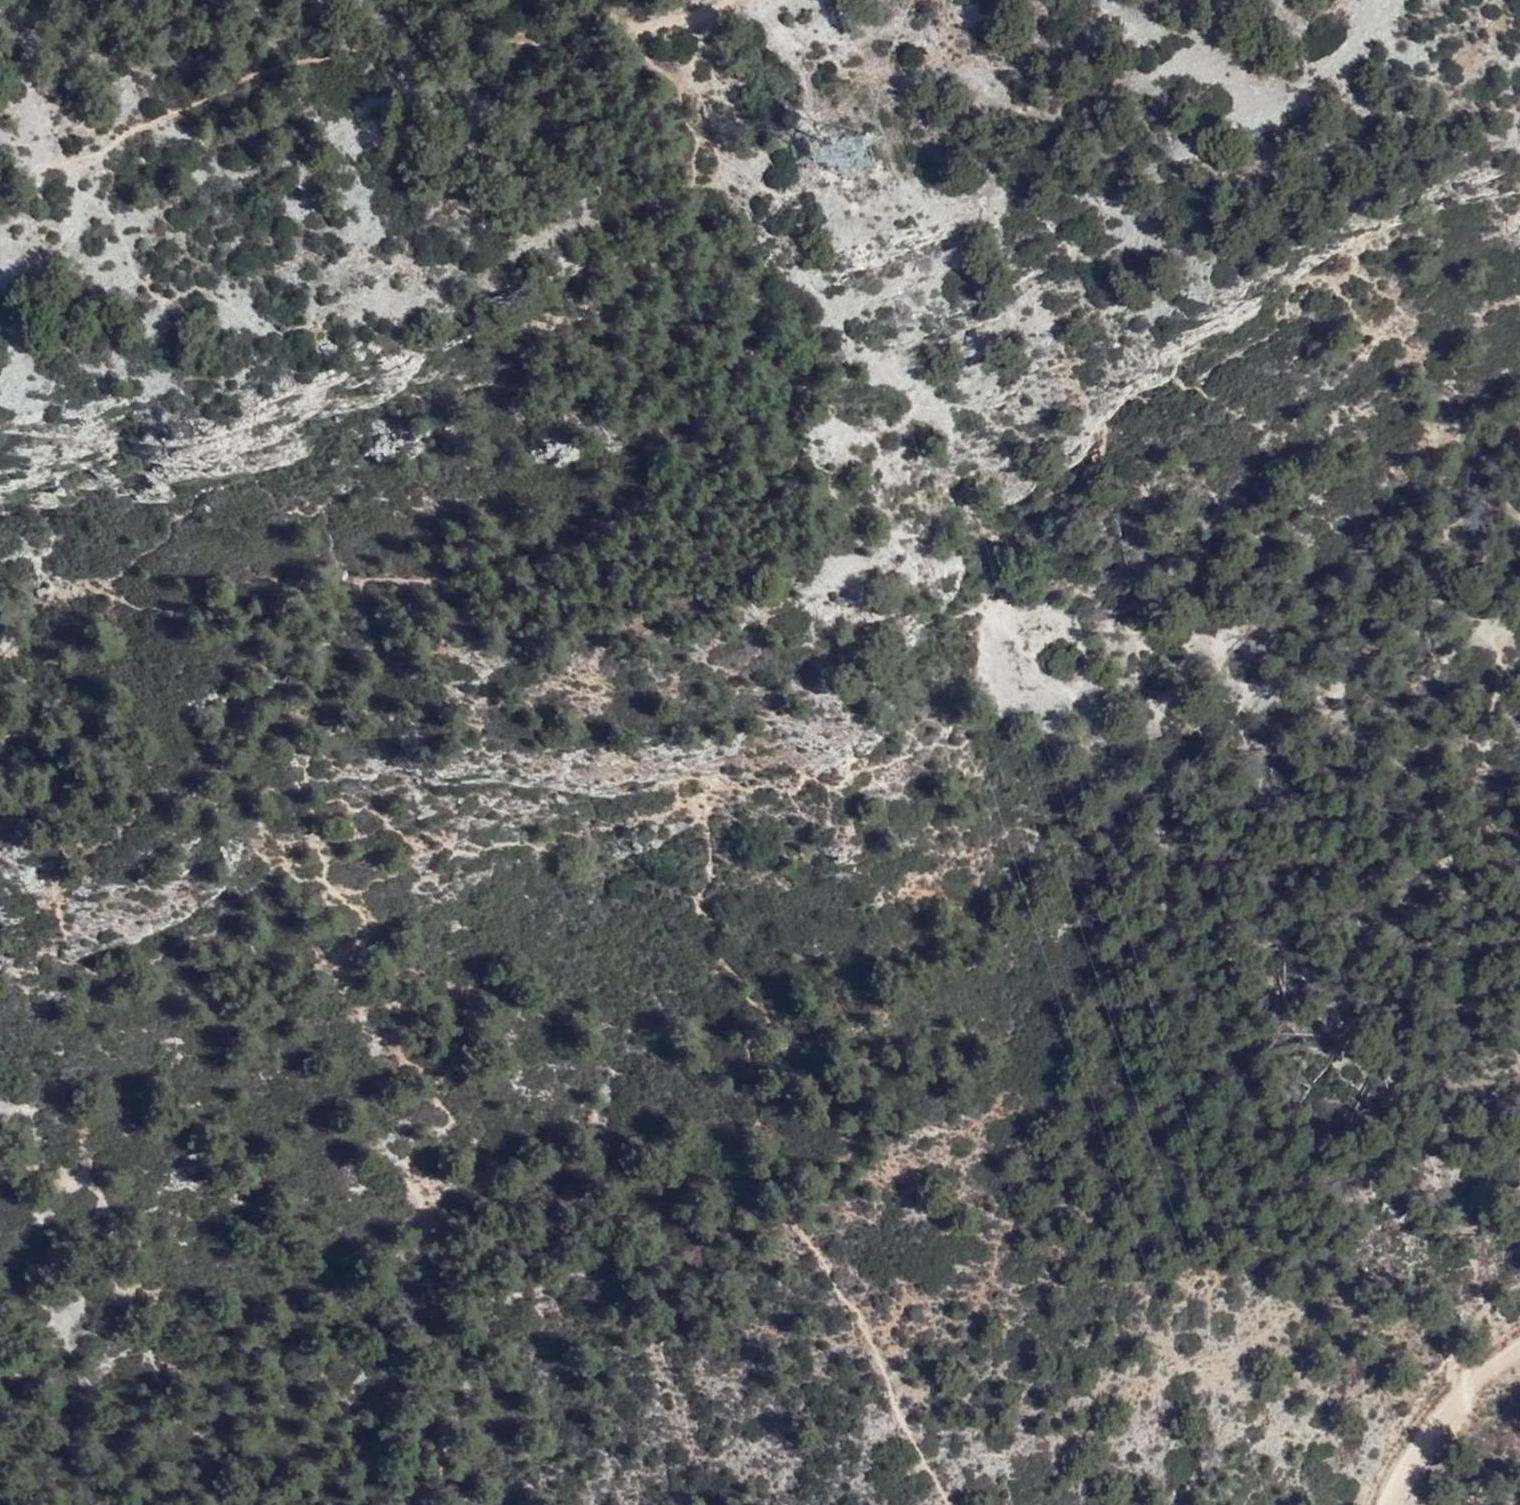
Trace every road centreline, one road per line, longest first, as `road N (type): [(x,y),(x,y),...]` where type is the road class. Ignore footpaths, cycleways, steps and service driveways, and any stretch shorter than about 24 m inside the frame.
road 1 (track): [(1519,1324),(1417,1445),(1392,1504)]

